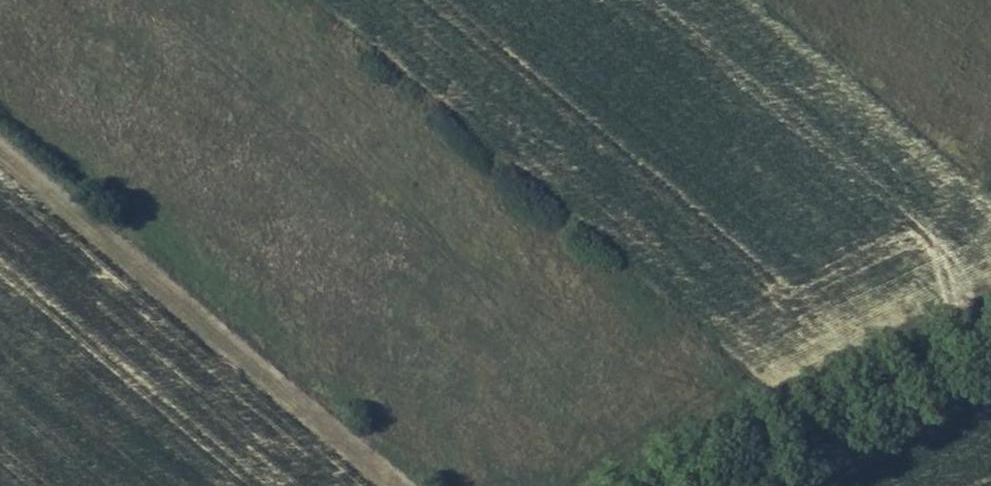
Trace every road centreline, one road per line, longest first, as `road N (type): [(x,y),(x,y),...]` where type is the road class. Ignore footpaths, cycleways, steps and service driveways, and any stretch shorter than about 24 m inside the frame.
road 1 (secondary): [(723,485),(990,343)]

